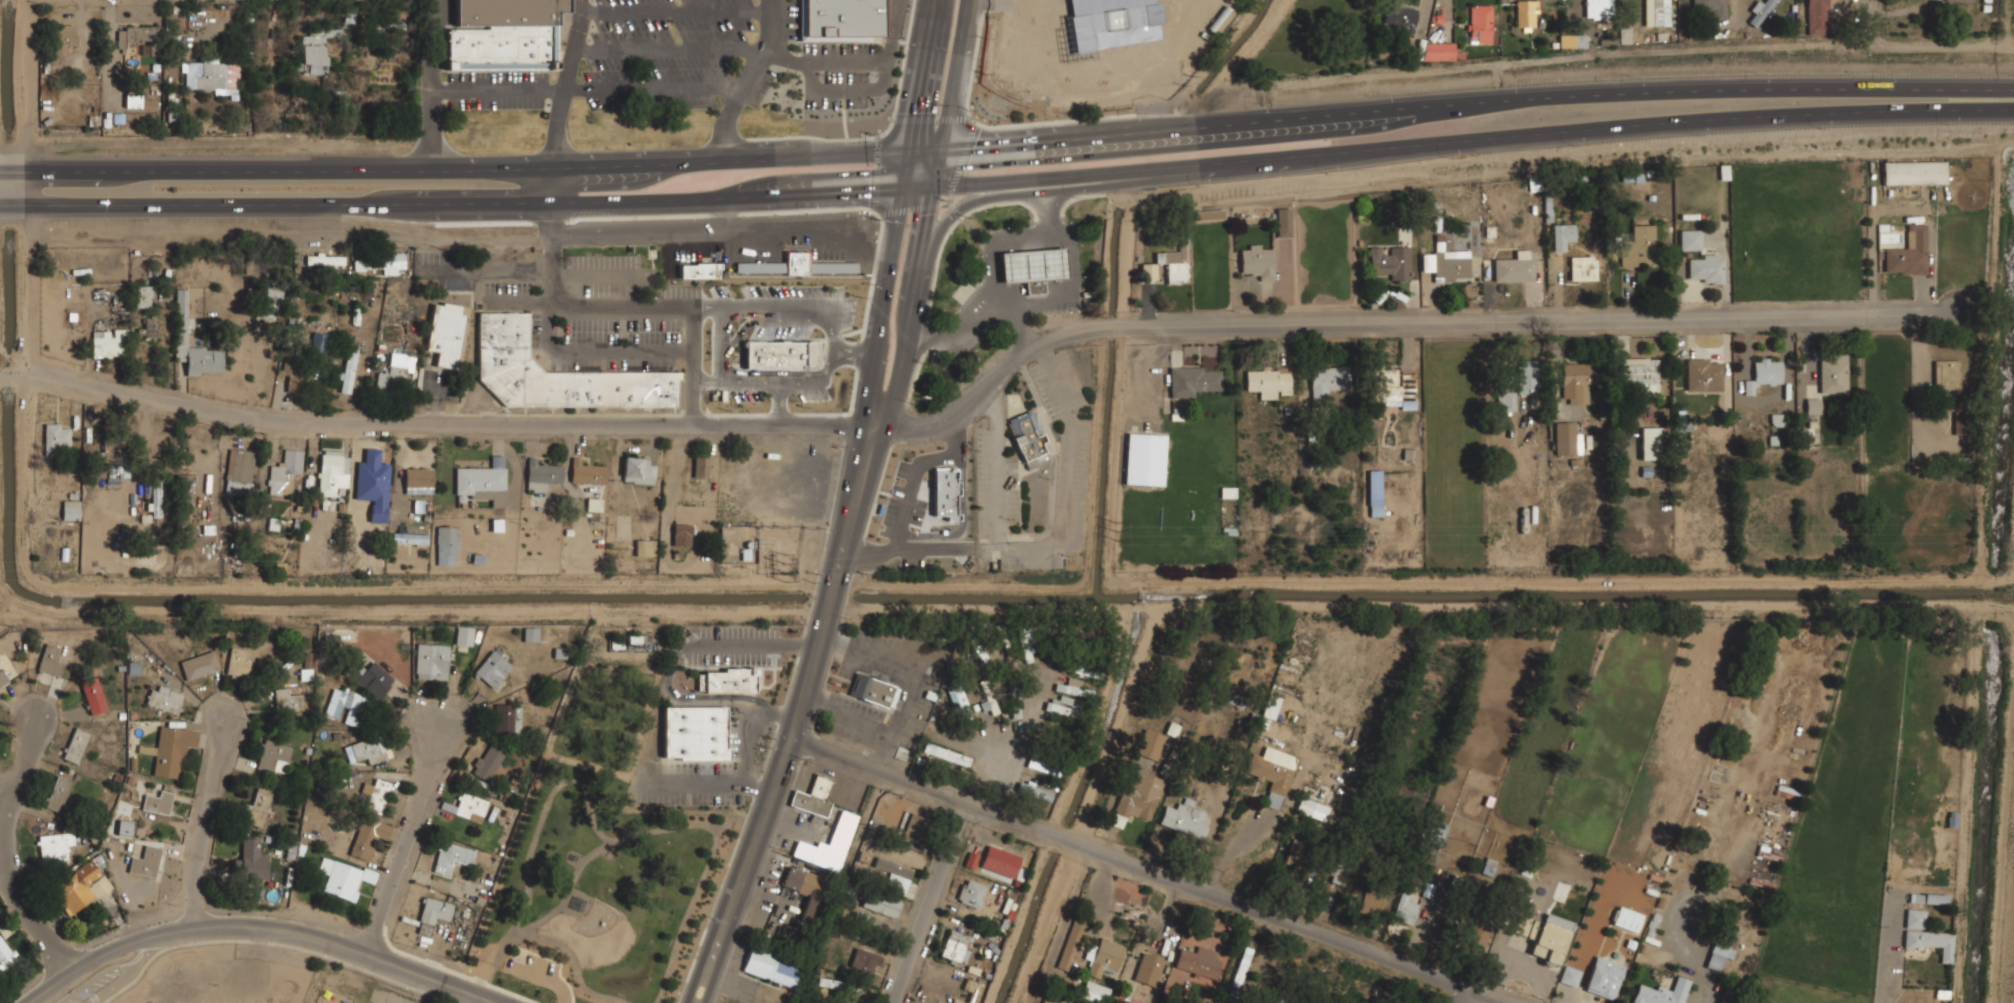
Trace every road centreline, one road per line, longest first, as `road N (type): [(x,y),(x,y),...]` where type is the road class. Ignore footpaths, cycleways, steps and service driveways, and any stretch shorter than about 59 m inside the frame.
road 1 (residential): [(1964,310),(1120,328),(1049,342),(923,426),(872,427)]
road 2 (primary): [(931,187),(1720,121),(2013,111)]
road 3 (primary): [(2013,88),(1533,94),(940,149)]
road 4 (primary): [(940,149),(548,166),(0,170)]
road 5 (primary): [(8,203),(549,202),(903,188)]
road 6 (residential): [(872,427),(255,423),(0,366)]
road 7 (residential): [(1503,1002),(792,738)]
road 8 (secondary): [(872,427),(792,738),(695,1002)]
road 9 (residential): [(495,1002),(368,953),(281,931),(225,928),(128,945),(71,970),(28,1002)]
road 10 (secondary): [(872,427),(896,388),(940,149)]
road 11 (residential): [(71,970),(13,872),(8,837),(12,794),(37,719)]
road 12 (primary): [(914,283),(946,216),(963,202),(1121,174)]
road 13 (residential): [(368,953),(454,717)]
road 14 (secondary): [(903,188),(868,381),(872,427)]
road 15 (residential): [(198,929),(198,862),(228,695)]
road 16 (residential): [(969,806),(898,1002)]
road 17 (secondary): [(938,0),(903,188)]
road 18 (secondary): [(940,149),(965,0)]

